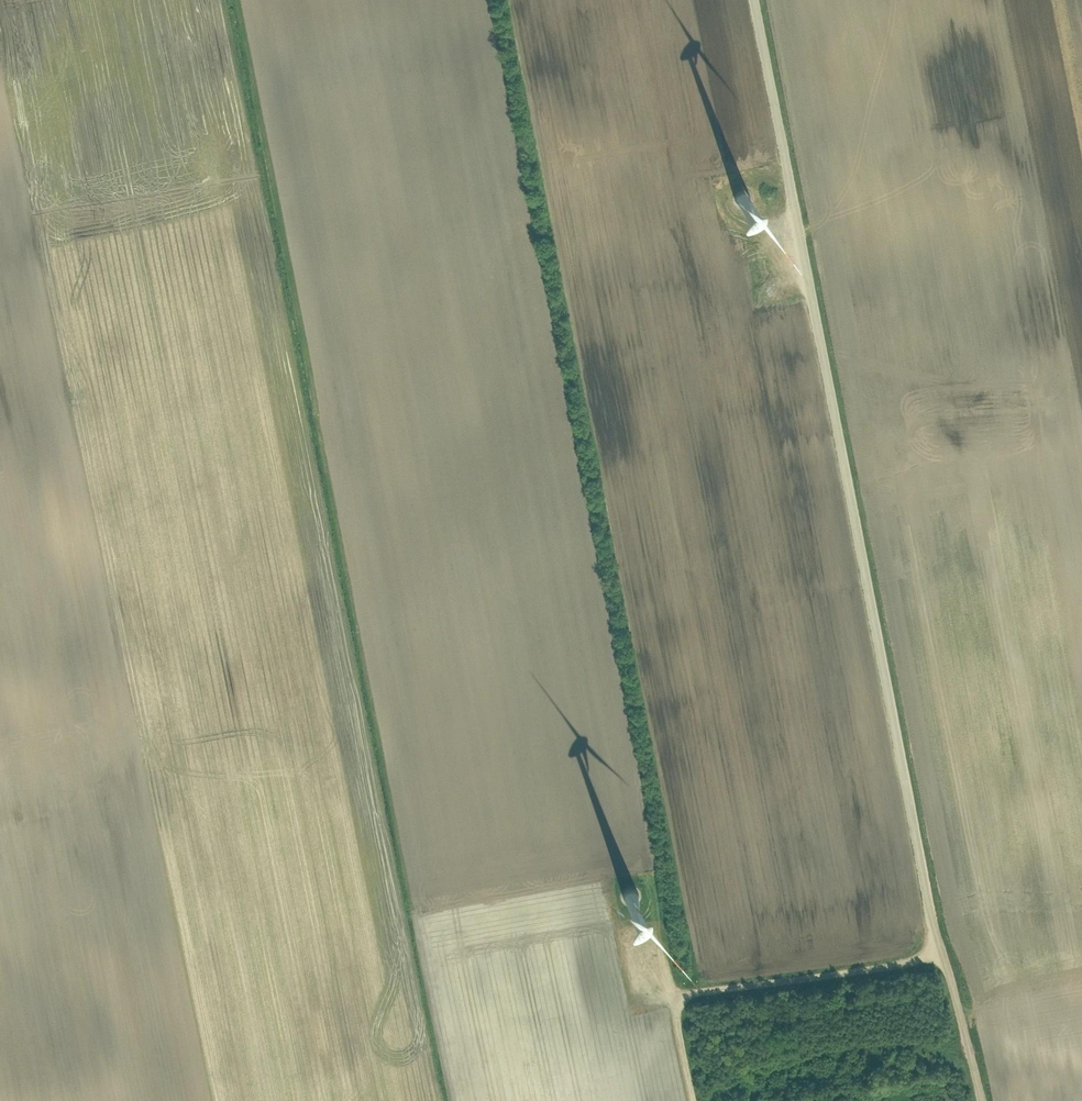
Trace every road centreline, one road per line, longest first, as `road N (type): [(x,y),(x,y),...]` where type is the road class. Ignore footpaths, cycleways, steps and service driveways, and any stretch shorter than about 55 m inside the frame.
road 1 (track): [(645,956),(678,1000),(689,990),(904,965),(928,952),(932,932),(752,0)]
road 2 (track): [(719,1100),(762,1074),(842,1051),(907,1043),(971,1058)]
road 3 (track): [(932,932),(980,1100)]

